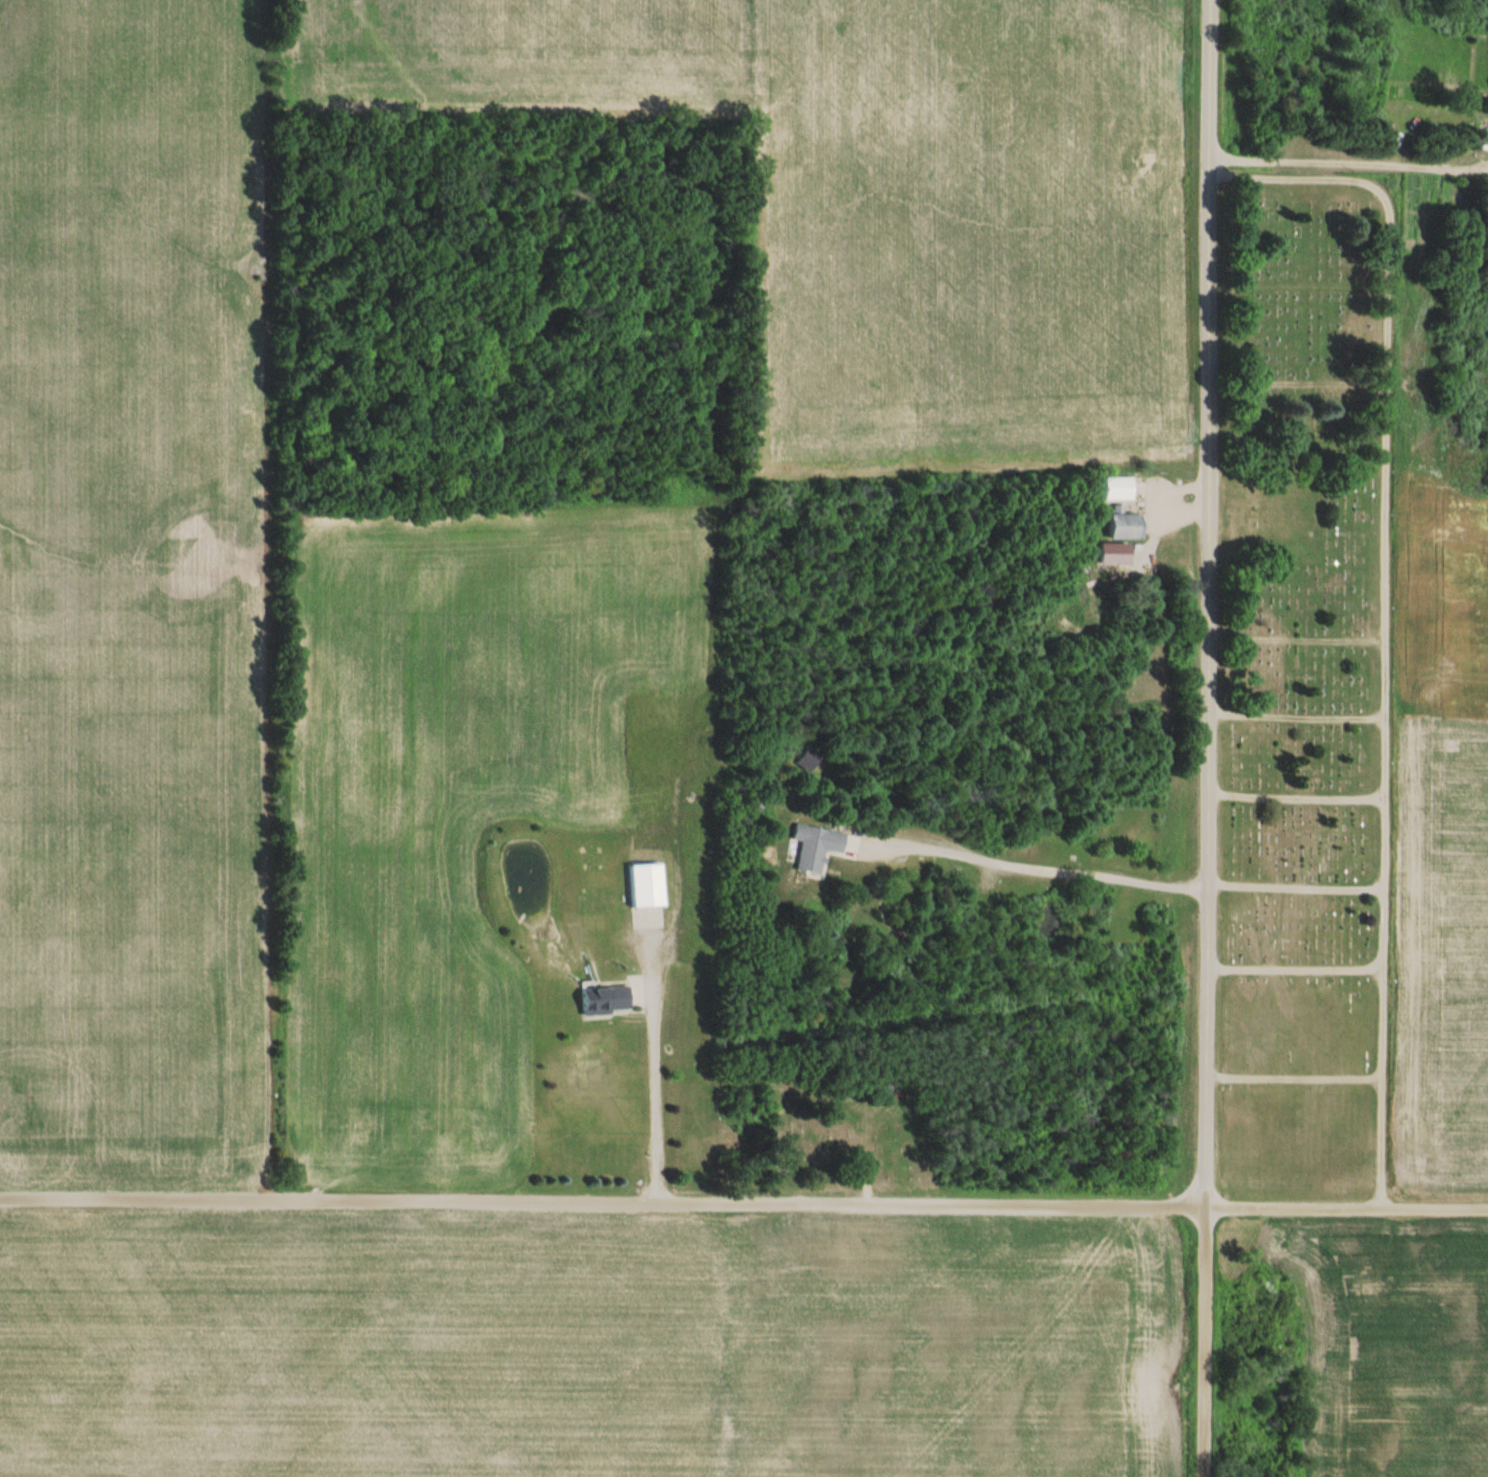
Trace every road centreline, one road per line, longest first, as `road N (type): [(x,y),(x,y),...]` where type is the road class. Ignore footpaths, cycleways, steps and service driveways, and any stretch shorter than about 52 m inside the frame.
road 1 (residential): [(0,1201),(1487,1210)]
road 2 (residential): [(1205,1208),(1210,0)]
road 3 (residential): [(1202,1476),(1205,1208)]

